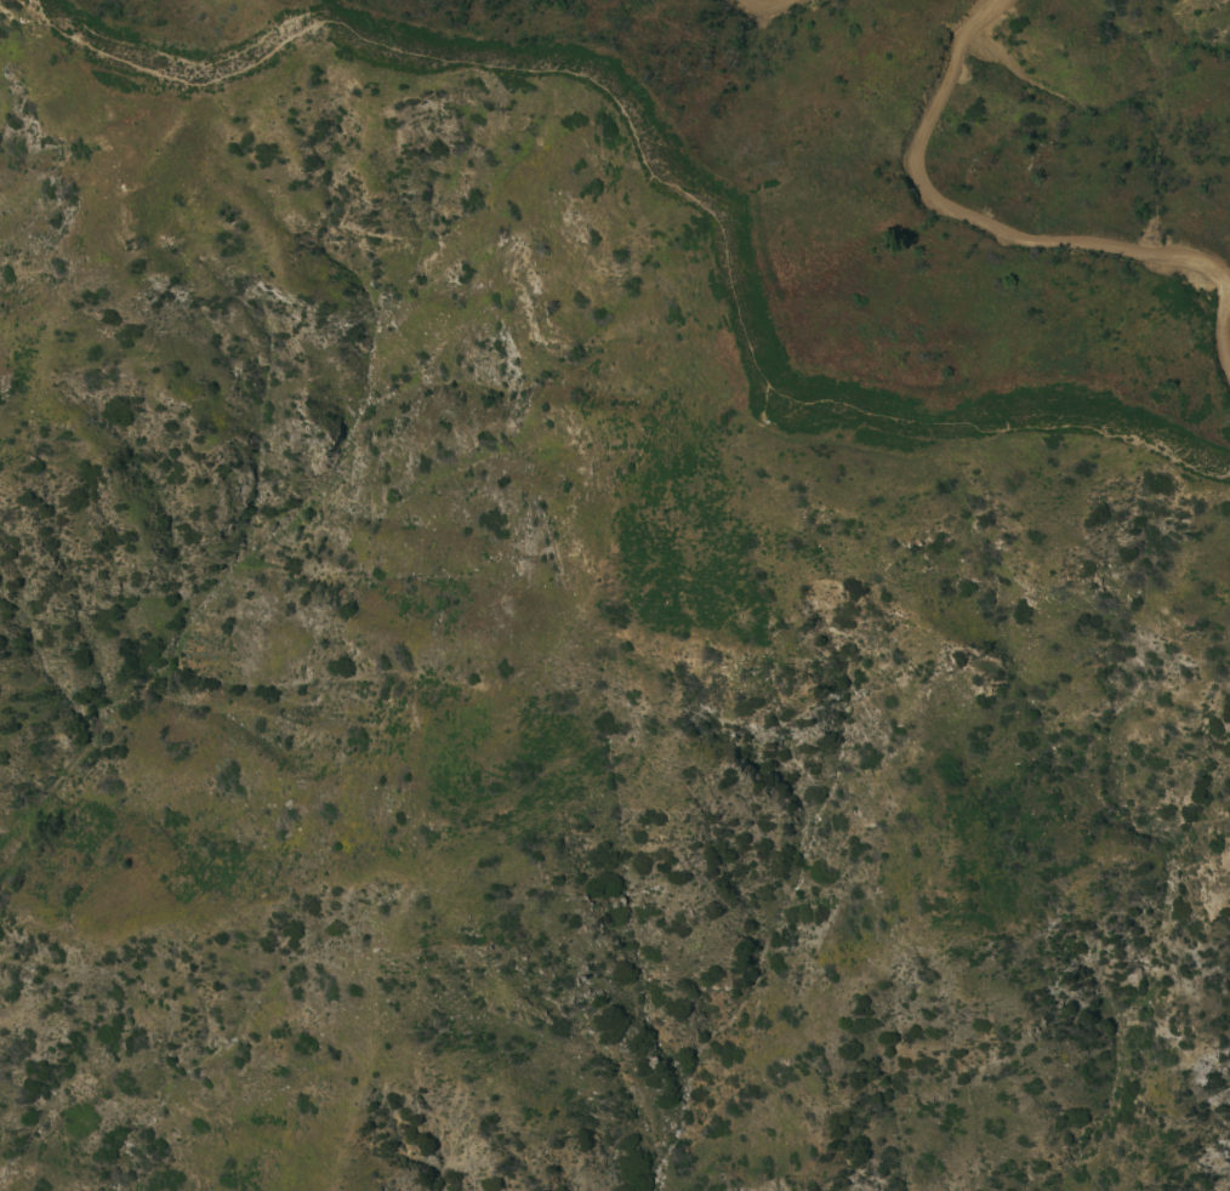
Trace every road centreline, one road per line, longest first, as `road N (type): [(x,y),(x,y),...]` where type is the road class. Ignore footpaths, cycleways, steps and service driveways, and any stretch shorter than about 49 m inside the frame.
road 1 (track): [(993,0),(962,38),(918,138),(919,183),(940,205),(1013,238),(1207,264),(1222,284),(1229,375)]

